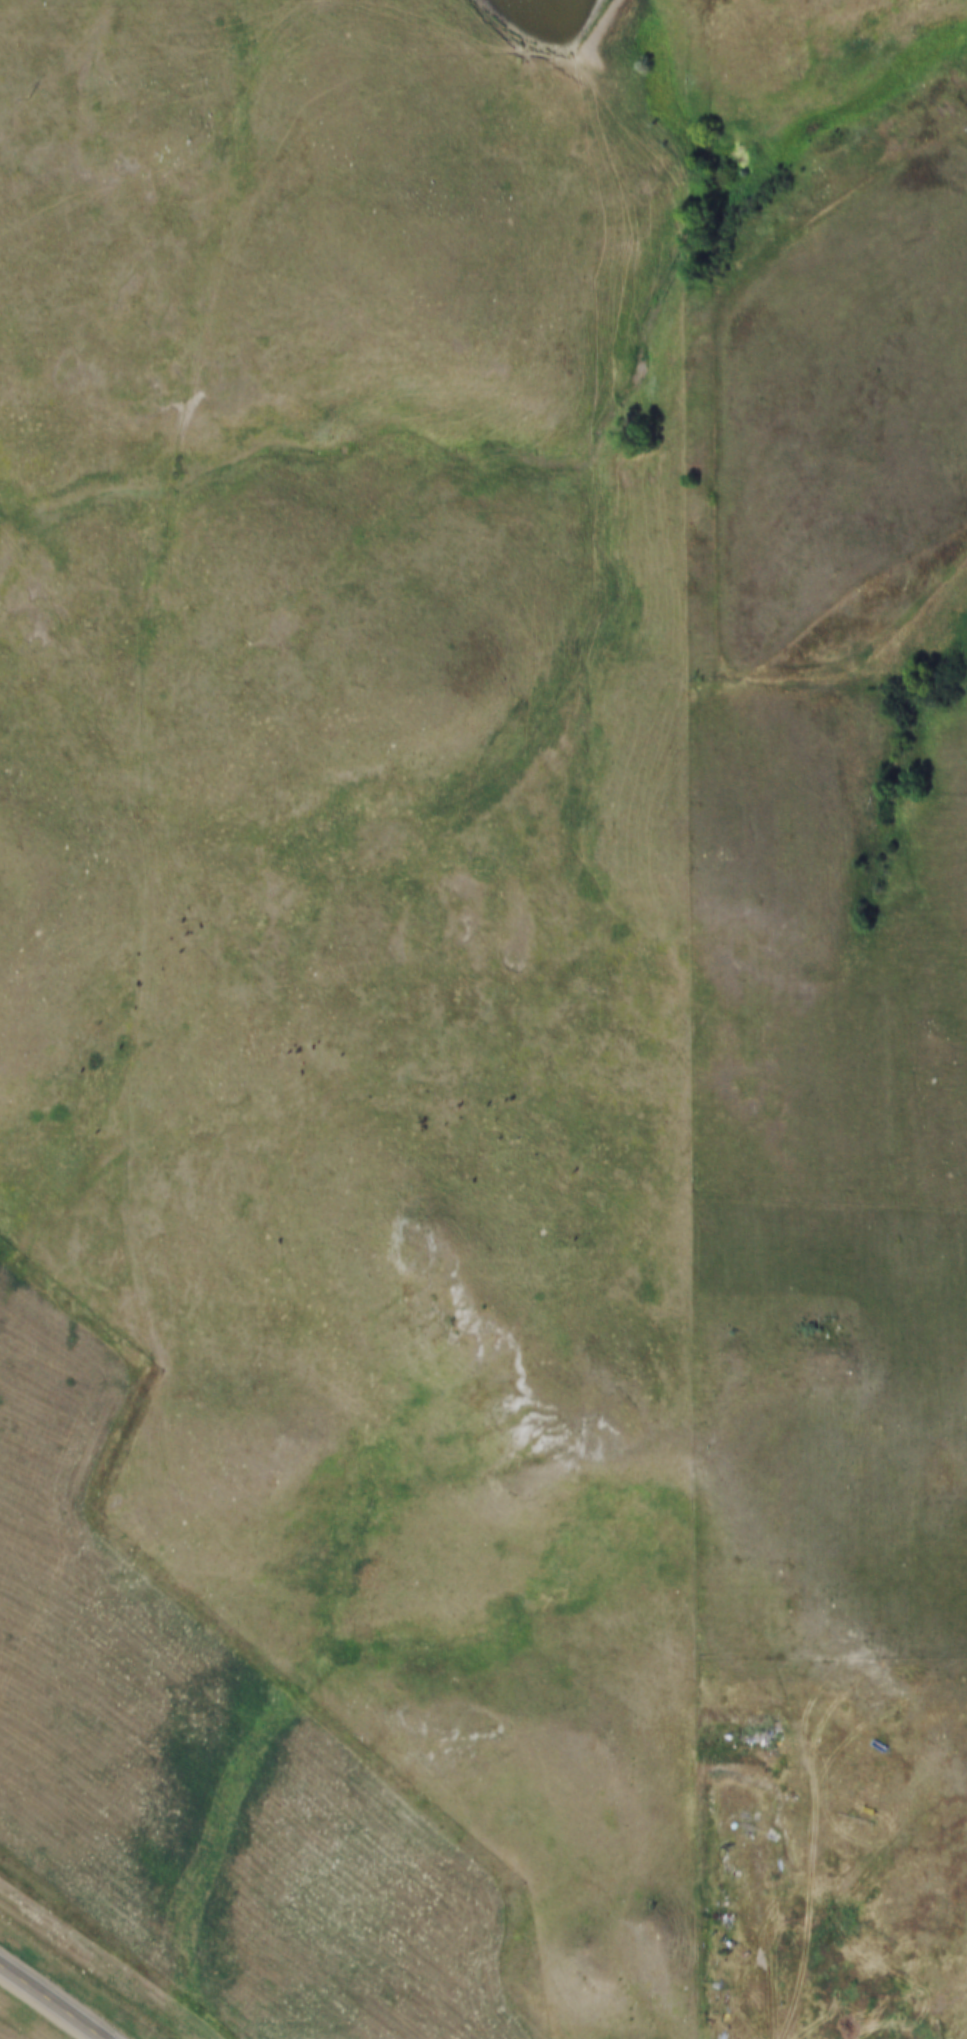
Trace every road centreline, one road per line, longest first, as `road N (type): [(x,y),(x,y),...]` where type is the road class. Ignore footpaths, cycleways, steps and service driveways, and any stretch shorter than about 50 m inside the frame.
road 1 (track): [(0,1678),(162,1353),(131,1234),(133,1105),(162,945),(162,888),(106,813),(0,754)]
road 2 (track): [(0,246),(100,197),(198,163),(293,37),(332,7),(369,0),(519,52),(580,53)]
road 3 (track): [(966,1207),(700,1185)]
road 4 (track): [(481,0),(533,37),(580,53),(625,0)]
road 5 (secondary): [(104,2038),(0,1961)]

